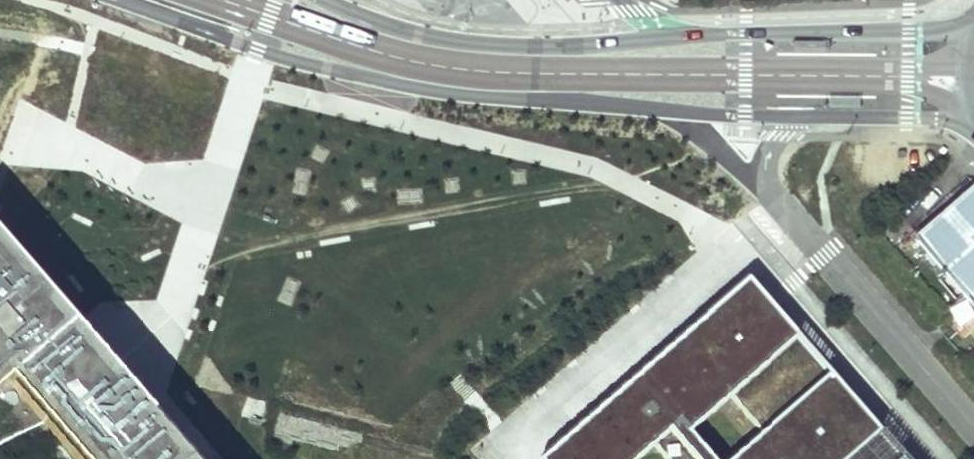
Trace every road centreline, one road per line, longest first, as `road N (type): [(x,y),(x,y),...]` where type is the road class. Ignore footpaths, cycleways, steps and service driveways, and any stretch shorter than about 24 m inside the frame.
road 1 (unclassified): [(121,0),(257,49),(425,90),(676,110)]
road 2 (unclassified): [(675,38),(575,45),(459,41),(362,18),(327,0)]
road 3 (unclassified): [(973,426),(765,187)]
road 4 (unclassified): [(973,27),(675,38)]
road 5 (unclassified): [(802,118),(973,127)]
road 6 (unclassified): [(676,110),(802,118)]

